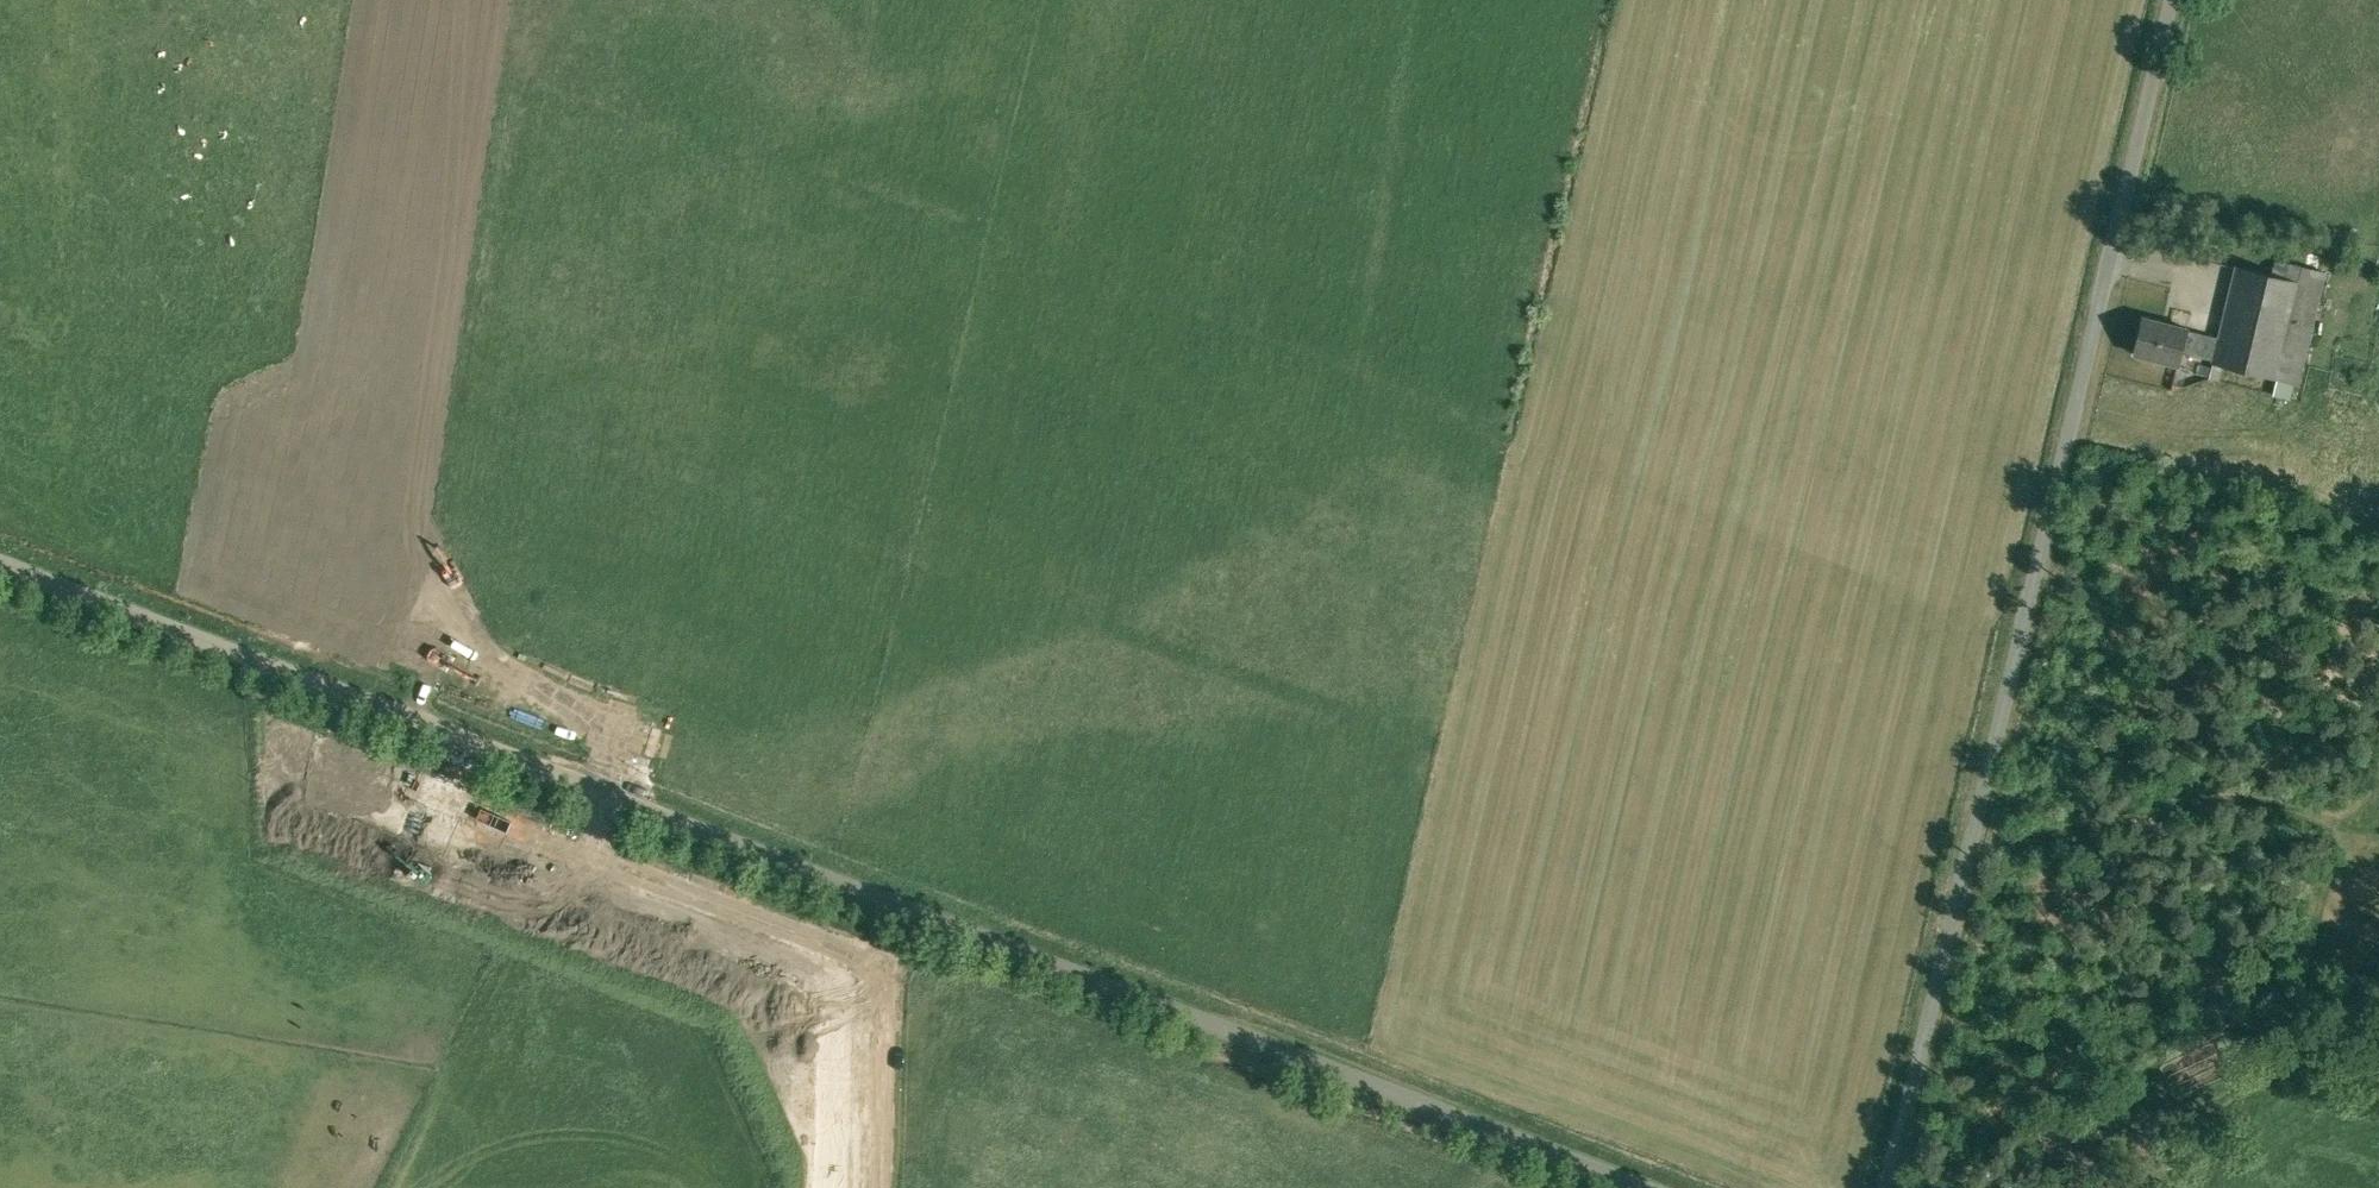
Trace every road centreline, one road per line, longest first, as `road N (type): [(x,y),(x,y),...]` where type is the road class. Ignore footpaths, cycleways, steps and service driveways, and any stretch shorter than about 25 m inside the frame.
road 1 (unclassified): [(1646,1187),(0,563)]
road 2 (unclassified): [(1886,1187),(2174,0)]

